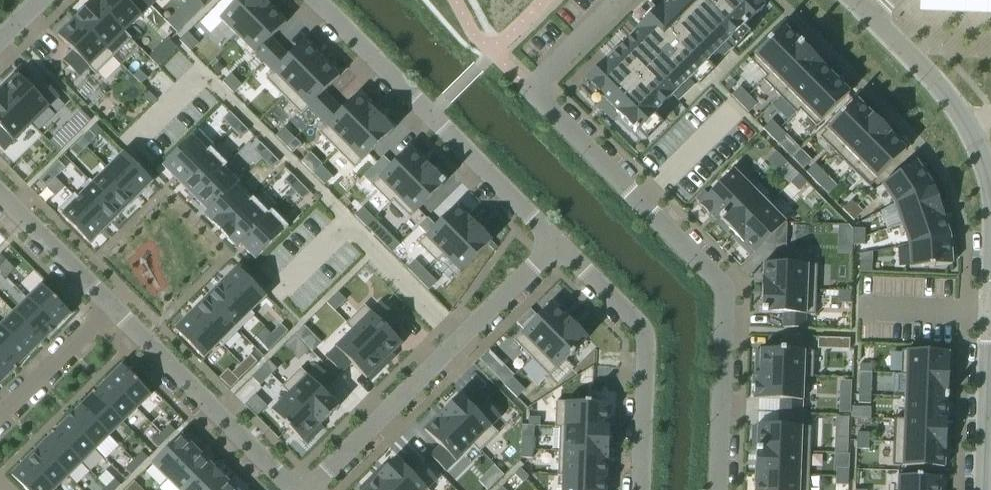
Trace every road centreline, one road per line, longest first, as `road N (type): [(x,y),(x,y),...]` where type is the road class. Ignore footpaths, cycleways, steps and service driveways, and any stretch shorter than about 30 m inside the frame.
road 1 (residential): [(717,489),(724,299),(716,280),(545,105),(539,87),(617,0)]
road 2 (residential): [(309,489),(557,245)]
road 3 (residential): [(557,245),(317,0)]
road 4 (residential): [(640,489),(642,332),(557,245)]
road 5 (residential): [(294,489),(110,305)]
road 6 (tertiary): [(990,197),(979,153),(945,92),(853,0)]
road 7 (tertiary): [(982,489),(990,265)]
road 8 (residential): [(110,305),(0,194)]
road 9 (residential): [(110,305),(0,415)]

